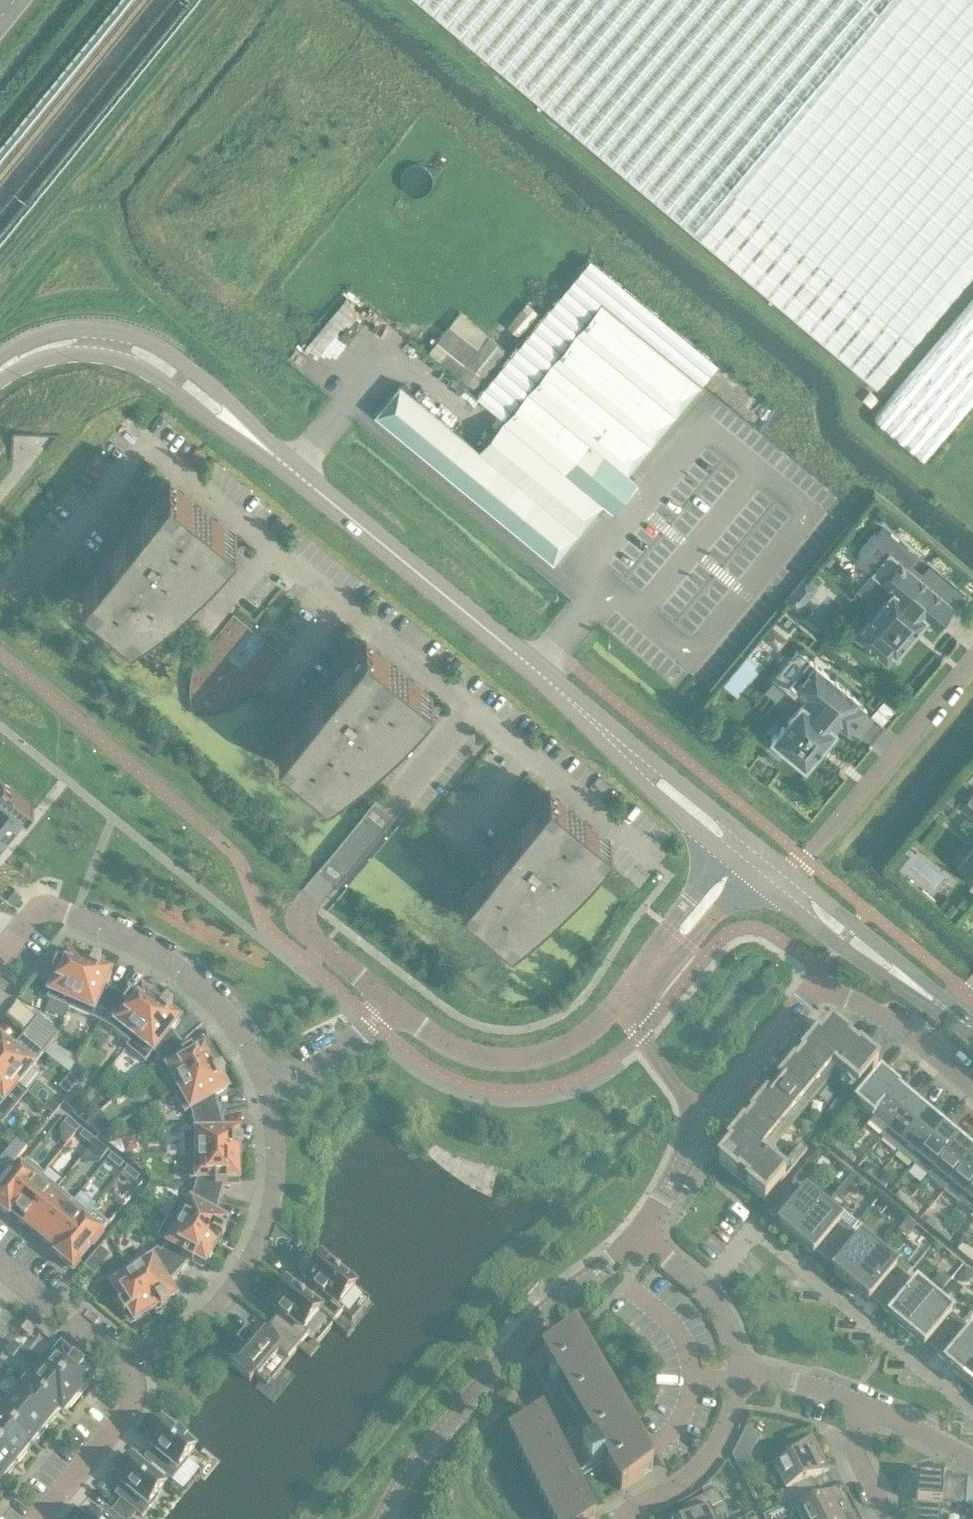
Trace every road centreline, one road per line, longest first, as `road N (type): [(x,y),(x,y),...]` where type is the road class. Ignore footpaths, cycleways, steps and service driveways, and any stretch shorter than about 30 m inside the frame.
road 1 (secondary): [(637,755),(294,472)]
road 2 (tertiary): [(385,1518),(548,1315),(648,1236)]
road 3 (residential): [(264,1090),(215,1004),(173,964),(114,931),(77,915),(33,916),(0,954)]
road 4 (residential): [(972,1404),(756,1230),(704,1290)]
road 5 (residential): [(796,876),(972,658)]
road 6 (residential): [(191,1328),(237,1283),(270,1208),(275,1164),(264,1090)]
road 7 (residential): [(621,1005),(573,1047),(502,1060),(466,1054),(398,1008)]
road 8 (secondary): [(294,472),(178,359),(108,331)]
road 9 (secondary): [(104,357),(144,370),(294,472)]
road 10 (residential): [(748,1374),(736,1419),(703,1471),(625,1518)]
road 11 (residential): [(0,1262),(127,1370),(137,1398)]
road 12 (residential): [(972,1088),(908,1033),(846,993),(824,989)]
road 13 (residential): [(708,1124),(824,989)]
road 14 (secondary): [(780,897),(881,975),(913,985)]
road 15 (secondary): [(913,985),(796,876)]
road 16 (residential): [(398,1008),(370,1037),(264,1090)]
road 17 (residential): [(48,1518),(137,1398)]
road 18 (tertiary): [(621,1005),(708,1124)]
road 19 (secondary): [(756,842),(637,755)]
road 20 (secondary): [(637,755),(659,795),(728,856)]
road 21 (residential): [(398,1008),(302,921)]
road 22 (residential): [(871,1411),(748,1374)]
road 23 (tertiary): [(648,1236),(708,1124)]

